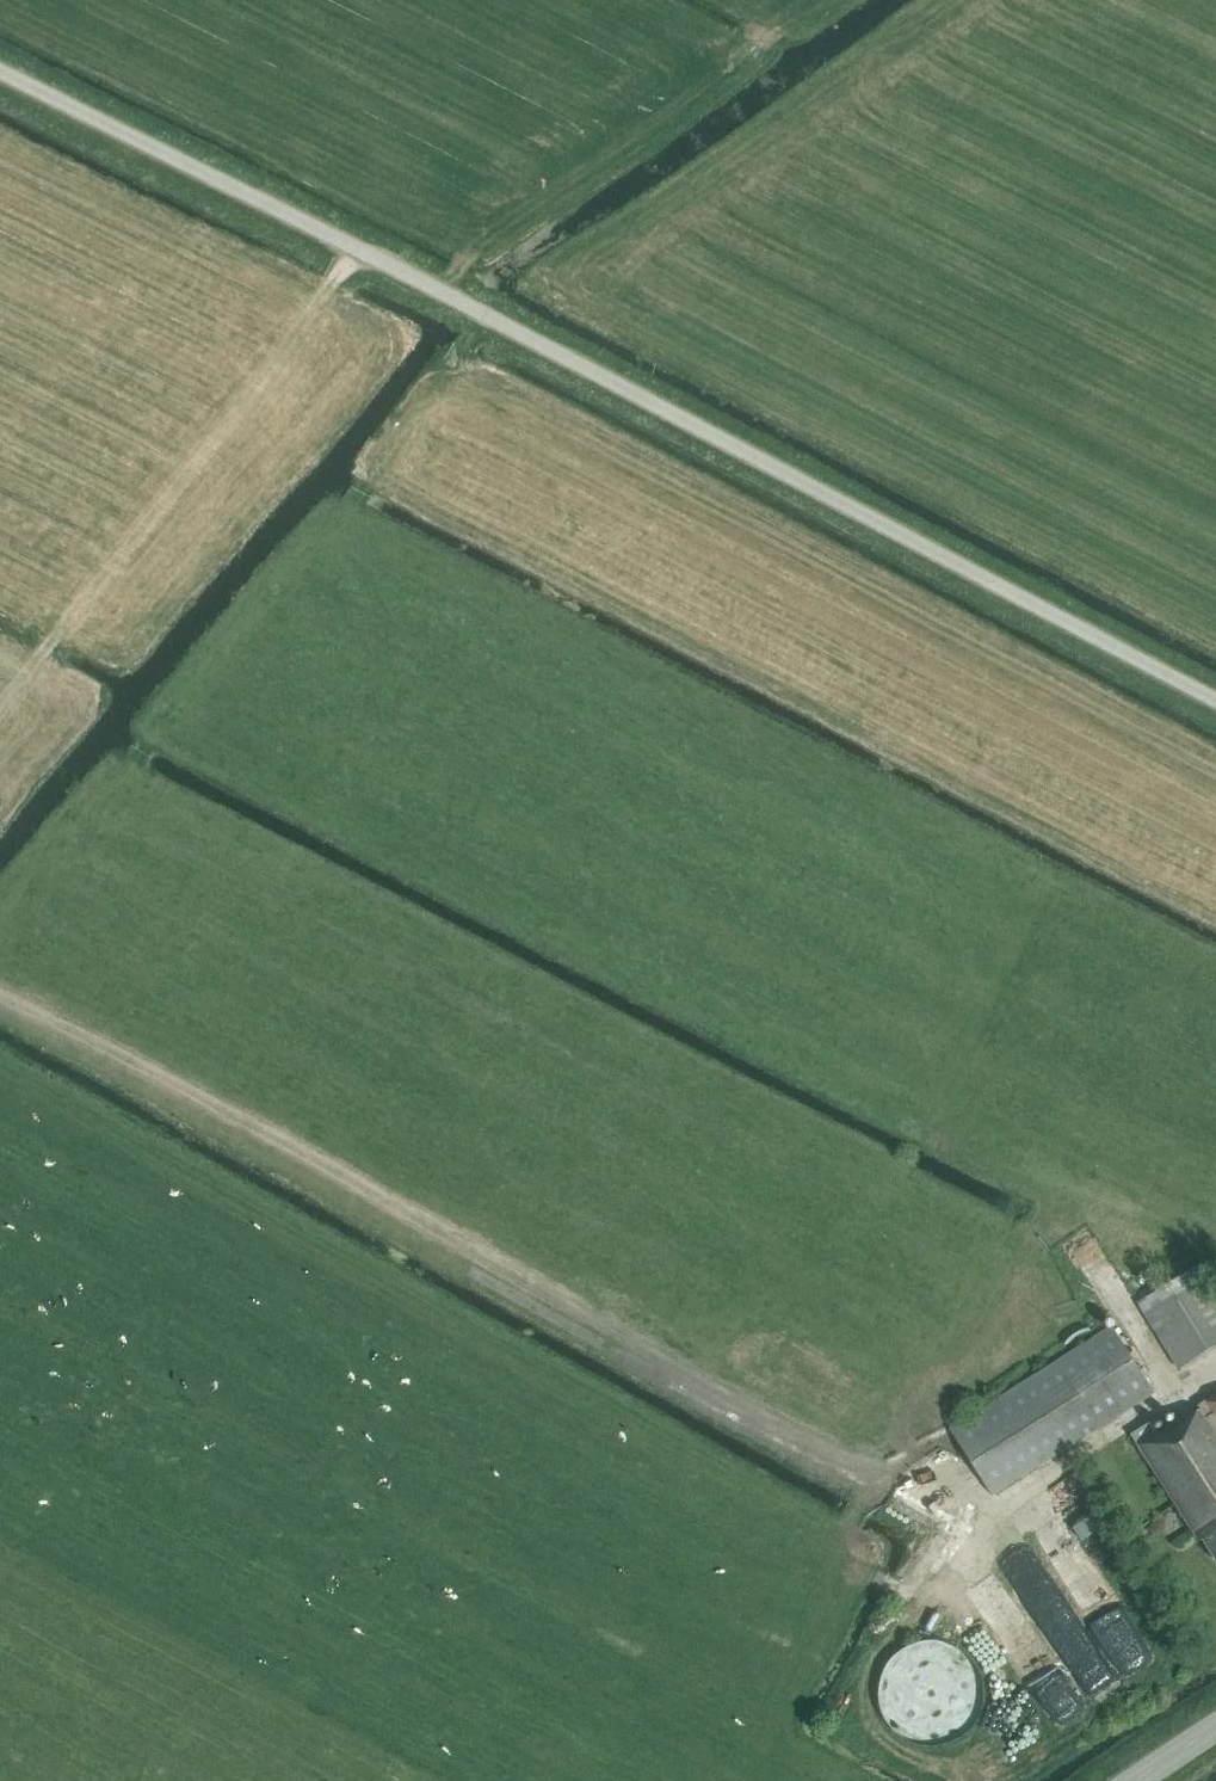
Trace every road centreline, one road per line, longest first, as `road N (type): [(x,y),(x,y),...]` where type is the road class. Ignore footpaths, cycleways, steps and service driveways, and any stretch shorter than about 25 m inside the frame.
road 1 (unclassified): [(1215,701),(412,276),(0,71)]

